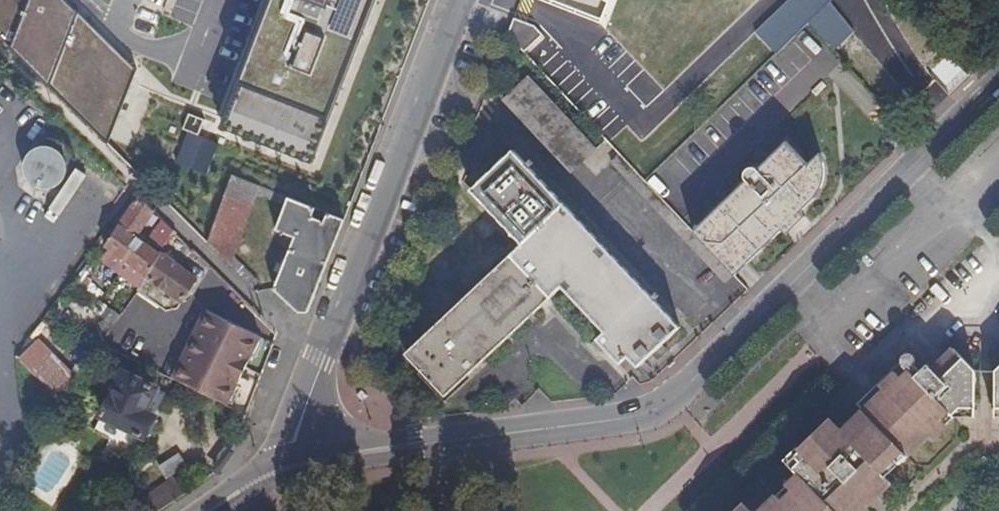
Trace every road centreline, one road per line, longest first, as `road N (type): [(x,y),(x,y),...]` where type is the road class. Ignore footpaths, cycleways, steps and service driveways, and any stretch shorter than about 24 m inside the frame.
road 1 (unclassified): [(998,81),(662,413),(548,433),(326,446),(296,455)]
road 2 (residential): [(296,455),(293,442),(320,360),(461,0)]

